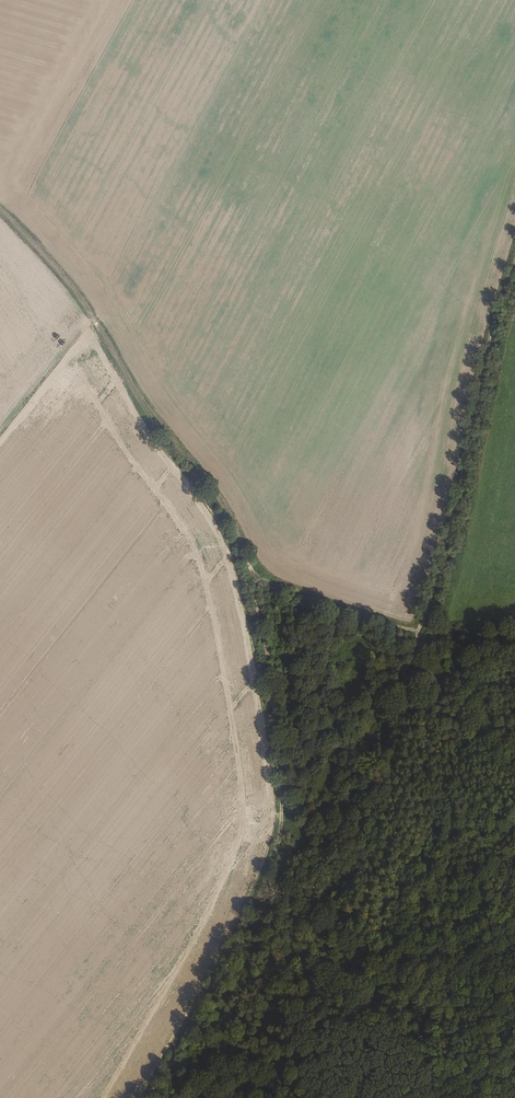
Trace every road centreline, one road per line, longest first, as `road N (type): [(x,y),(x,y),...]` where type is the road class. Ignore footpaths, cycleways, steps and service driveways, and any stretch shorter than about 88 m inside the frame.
road 1 (track): [(156,1097),(275,849),(278,745),(254,578),(422,633)]
road 2 (track): [(404,695),(514,258)]
road 3 (track): [(0,210),(81,299),(224,505),(254,578)]
road 4 (track): [(404,695),(388,721),(296,1045)]
road 5 (track): [(485,1097),(467,1066),(316,988)]

